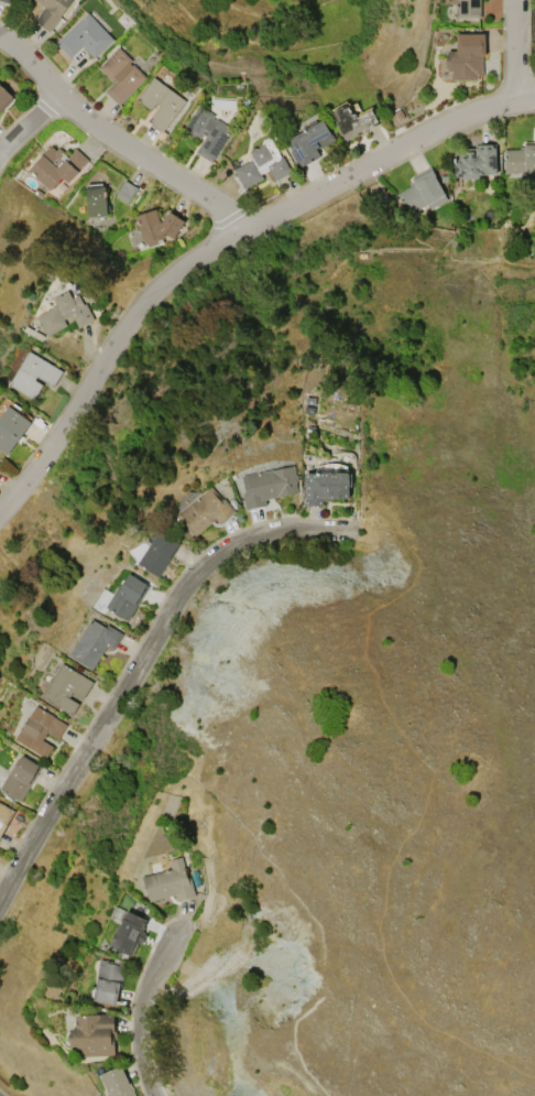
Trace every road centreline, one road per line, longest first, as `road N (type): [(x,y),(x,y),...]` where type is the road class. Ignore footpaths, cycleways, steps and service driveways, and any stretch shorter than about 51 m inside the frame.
road 1 (residential): [(0,519),(168,284),(245,229),(455,121),(534,99)]
road 2 (residential): [(0,903),(187,579),(232,546),(290,529),(351,530)]
road 3 (residential): [(0,38),(100,135),(245,229)]
road 4 (residential): [(175,934),(155,976),(145,1034),(157,1095)]

